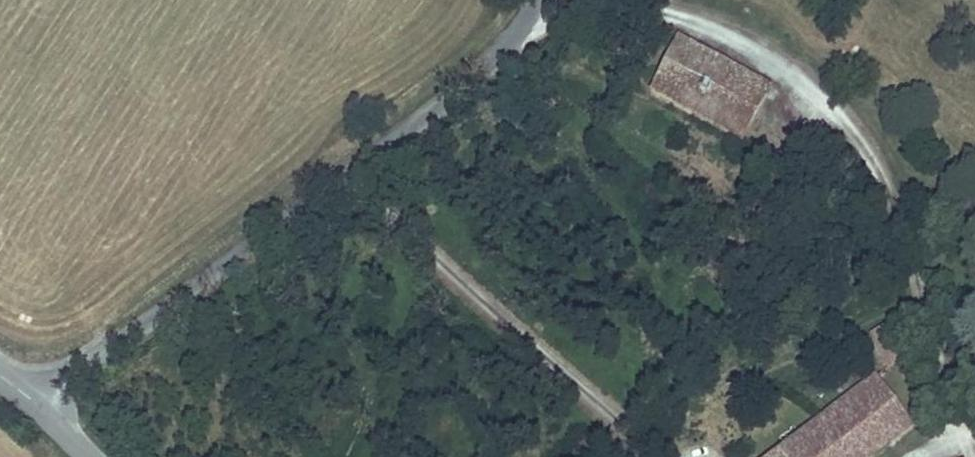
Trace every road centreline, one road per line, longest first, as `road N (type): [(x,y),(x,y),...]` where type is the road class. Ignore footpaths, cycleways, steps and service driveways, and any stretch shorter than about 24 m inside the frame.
road 1 (unclassified): [(36,403),(482,61),(507,39),(529,0)]
road 2 (track): [(646,0),(687,6),(780,54),(851,115),(884,167),(970,452)]

